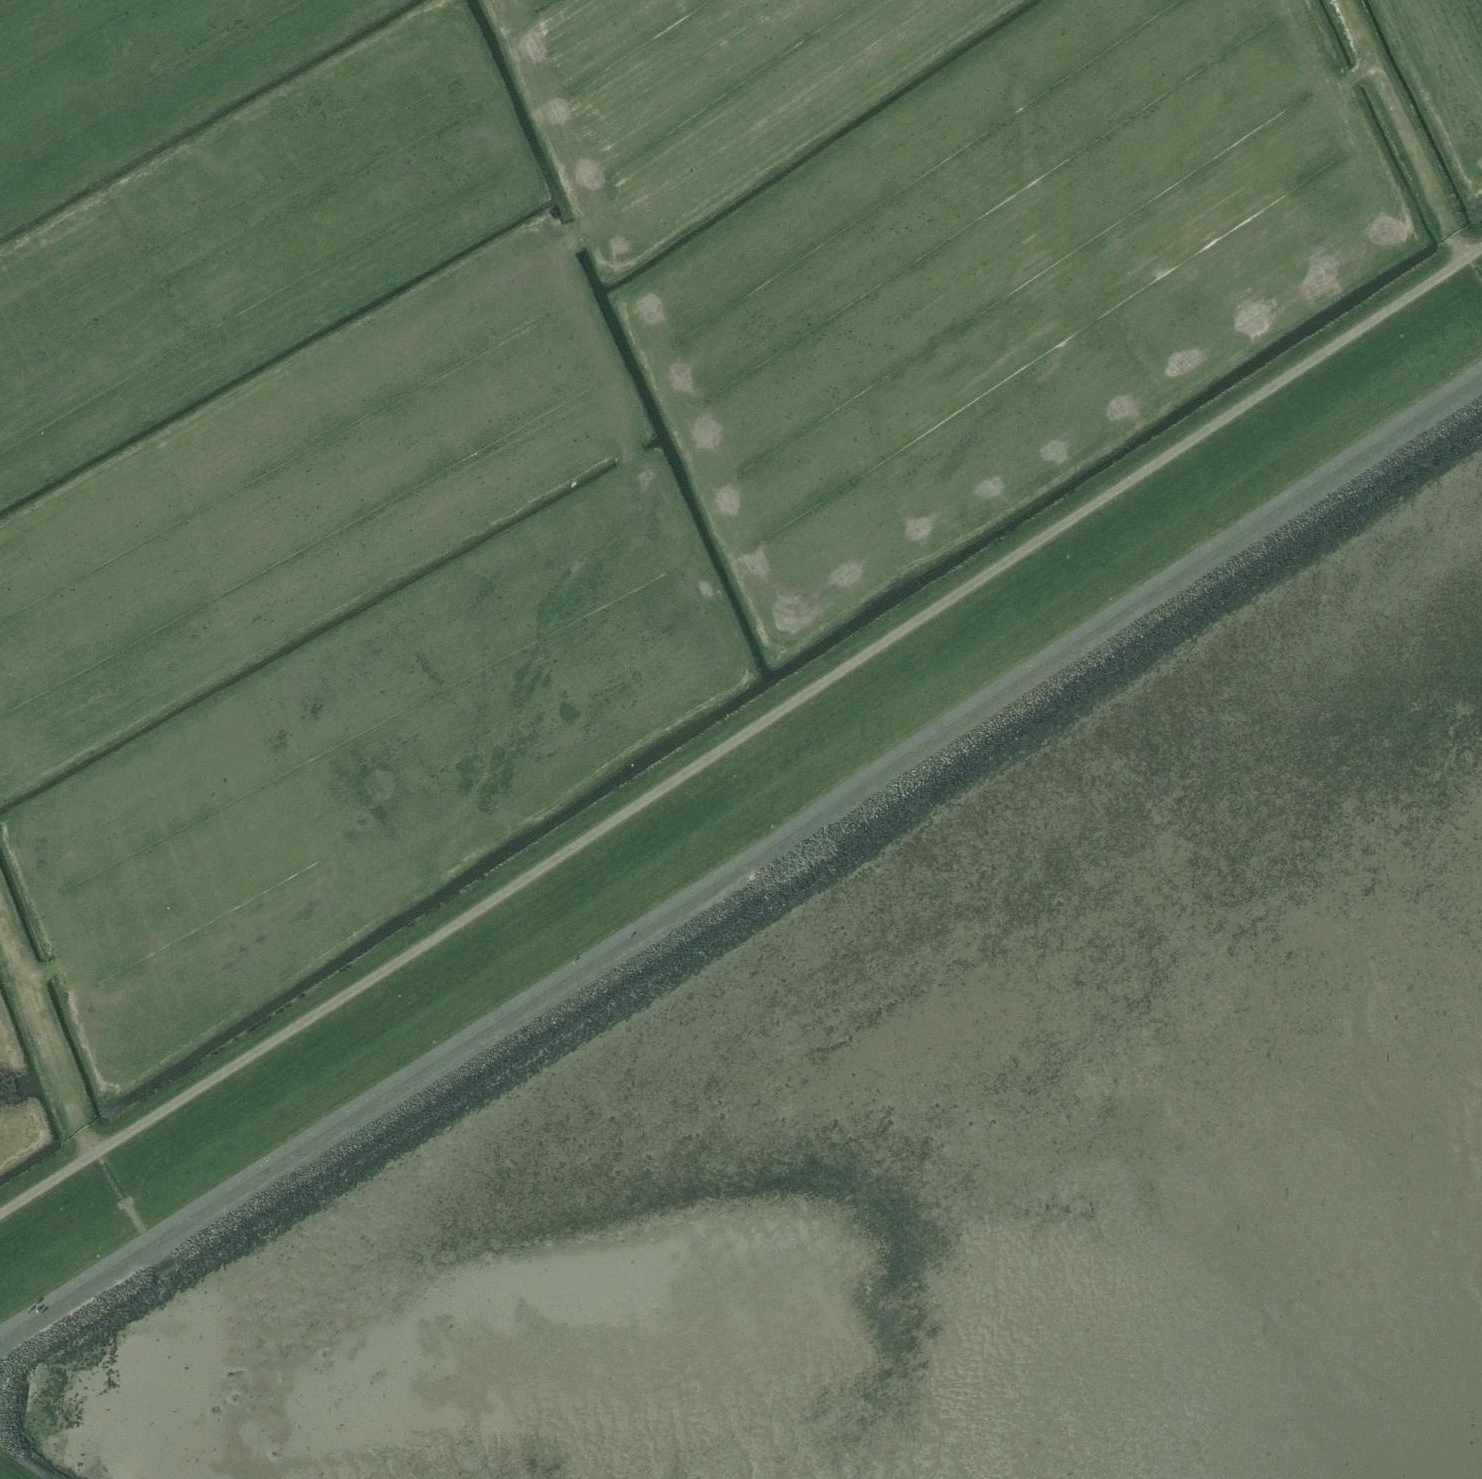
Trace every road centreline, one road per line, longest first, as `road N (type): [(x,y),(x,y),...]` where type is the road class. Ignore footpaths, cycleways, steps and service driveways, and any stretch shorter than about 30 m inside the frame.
road 1 (track): [(1468,258),(1345,0)]
road 2 (track): [(0,914),(97,1153)]

